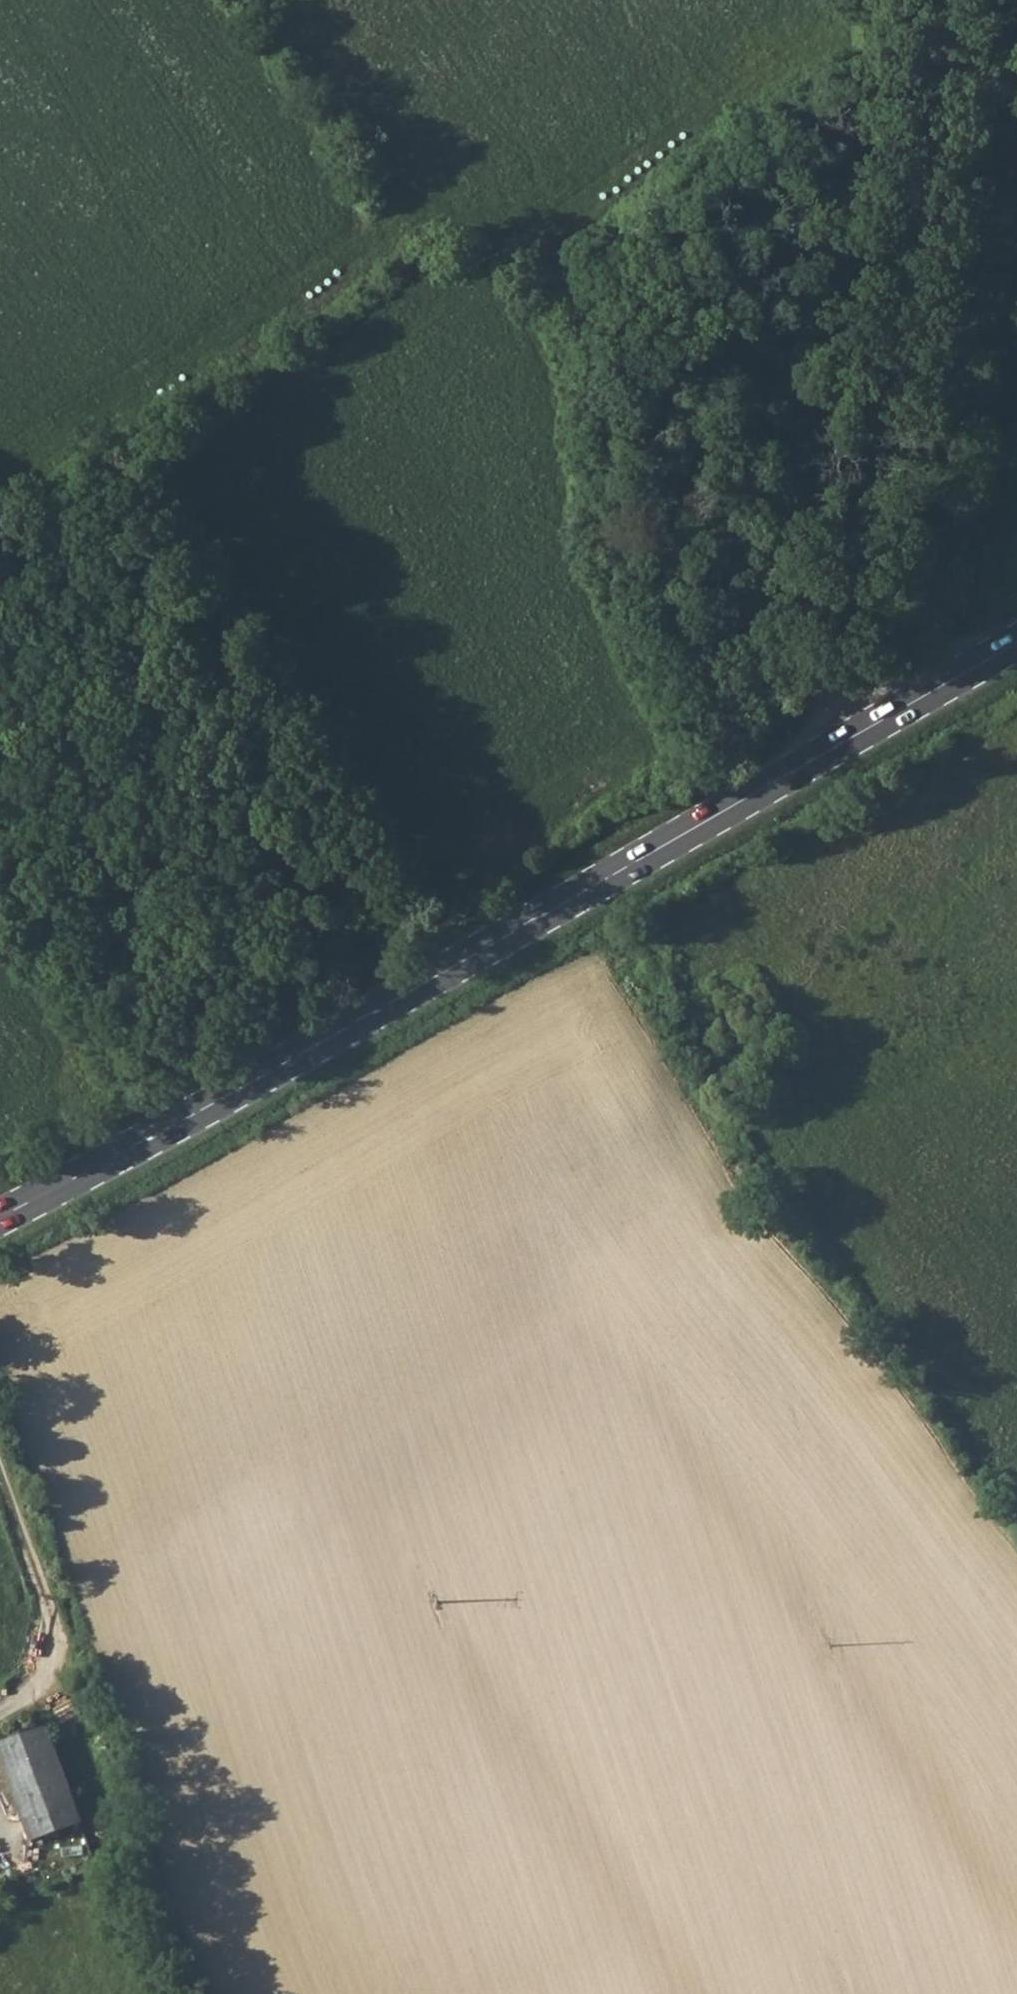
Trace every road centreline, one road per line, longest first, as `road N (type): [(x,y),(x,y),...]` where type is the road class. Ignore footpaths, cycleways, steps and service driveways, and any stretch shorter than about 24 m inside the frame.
road 1 (primary): [(0,1216),(509,941),(1016,640)]
road 2 (track): [(0,1474),(60,1635),(60,1693)]

